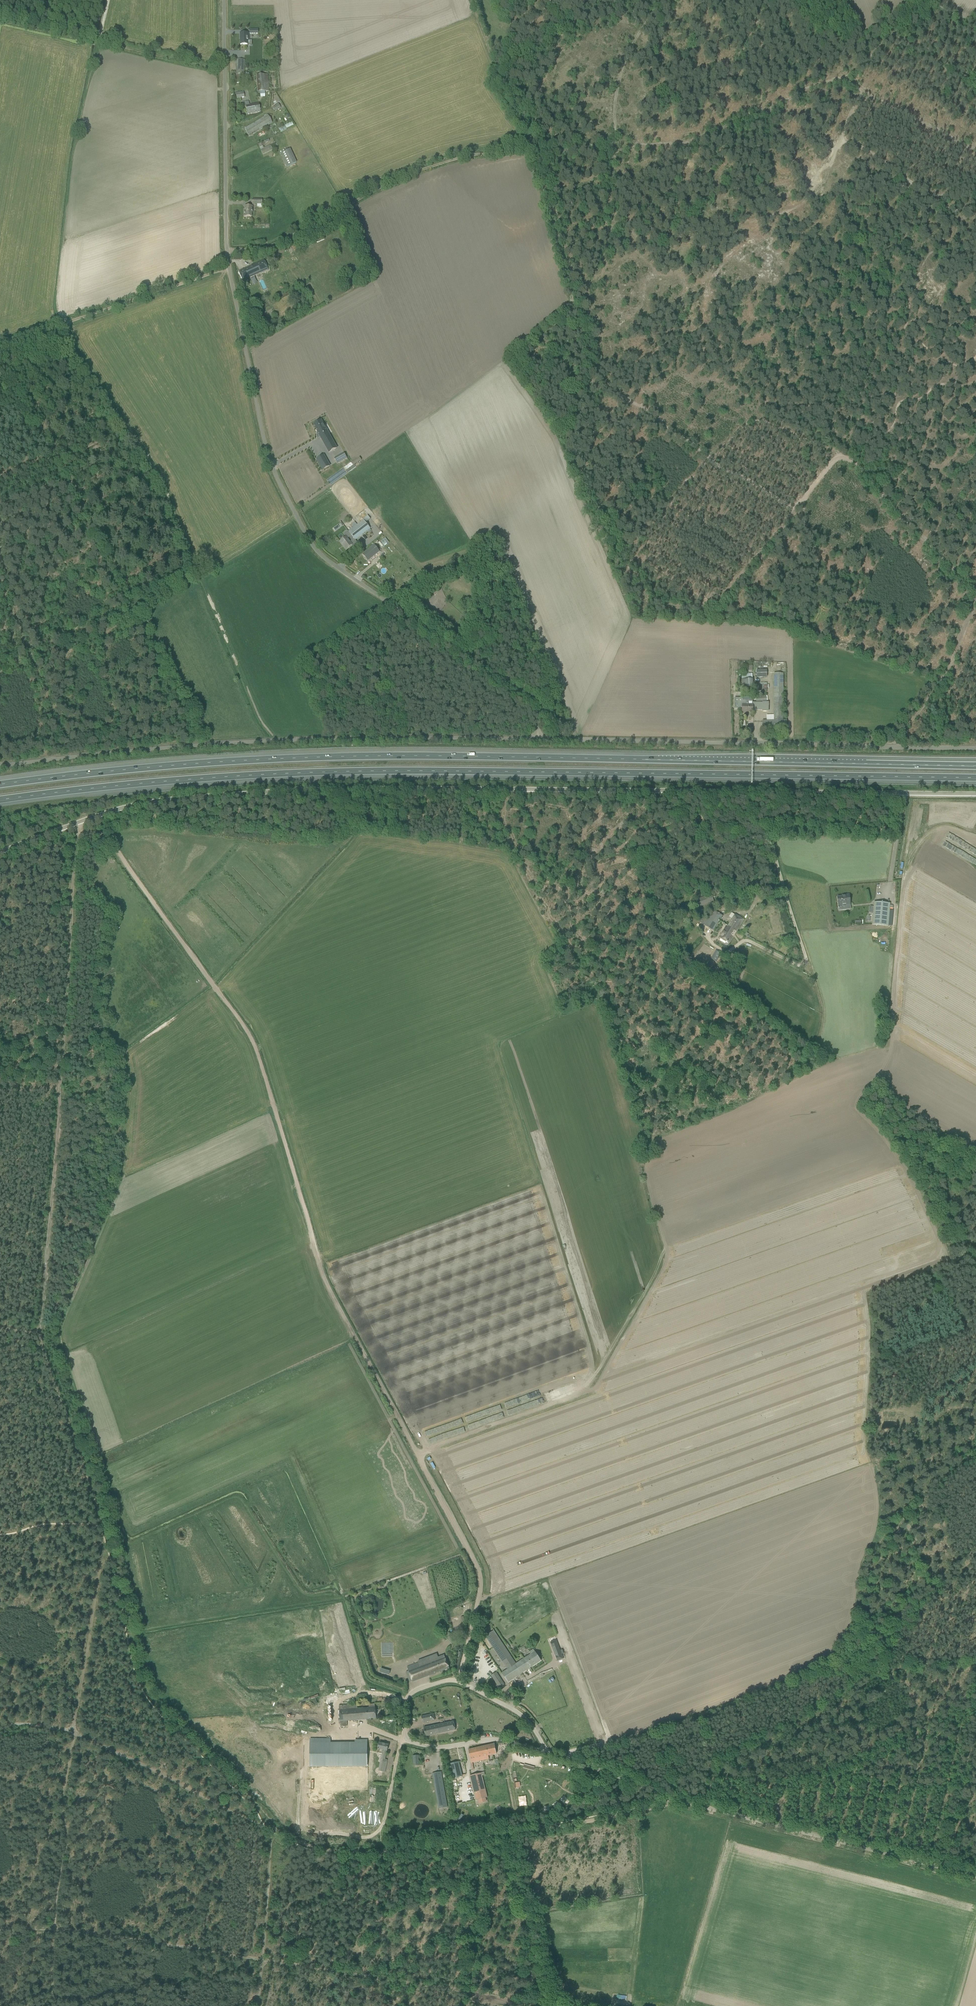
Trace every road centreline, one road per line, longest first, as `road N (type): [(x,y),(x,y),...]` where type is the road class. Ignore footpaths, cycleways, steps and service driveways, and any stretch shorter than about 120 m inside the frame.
road 1 (unclassified): [(0,850),(177,792),(423,784),(975,793)]
road 2 (motorway): [(0,800),(336,772),(975,778)]
road 3 (motorway): [(974,766),(355,756),(0,785)]
road 4 (track): [(457,1681),(479,1576),(330,1291),(255,1046),(101,837),(73,833)]
road 5 (unclassified): [(538,738),(535,708),(323,557),(274,471),(227,251),(223,0)]
road 6 (track): [(975,593),(839,461),(795,513),(596,388),(533,151)]
road 7 (unclassified): [(0,766),(195,742),(538,738)]
road 8 (track): [(865,1556),(876,1495),(860,1426),(860,1294),(941,1258),(912,1184),(856,1109)]
road 9 (track): [(56,1090),(38,1333),(102,1528)]
road 10 (unclassified): [(975,1878),(675,1800),(546,1752)]
road 11 (unclassified): [(975,745),(538,738)]
road 12 (track): [(642,1169),(664,1258),(585,1389),(417,1455)]
road 13 (track): [(569,1759),(792,1679),(829,1657),(850,1632),(865,1556)]
road 14 (track): [(842,137),(791,209),(646,239),(610,221),(614,147)]
road 15 (track): [(104,1535),(142,1684),(273,1830)]
road 16 (track): [(227,251),(269,248),(381,187),(447,162),(533,151)]
road 17 (track): [(711,1780),(716,1759),(861,1680),(975,1656)]
road 18 (track): [(711,1780),(794,1778),(833,1768),(946,1707),(975,1680)]
road 19 (track): [(228,267),(0,341)]
road 20 (track): [(224,69),(0,19)]
road 21 (track): [(273,1830),(71,1732)]
road 22 (track): [(54,1929),(262,1961)]
road 23 (track): [(470,1992),(262,1961)]
road 24 (unclassified): [(546,1752),(524,1717),(449,1680),(407,1698),(406,1737)]
road 25 (track): [(71,1732),(54,1929)]
road 26 (track): [(103,1539),(71,1732)]
road 27 (track): [(69,904),(56,1090)]
road 28 (track): [(543,2005),(509,1835)]
road 29 (track): [(893,745),(946,676),(975,595)]
road 30 (track): [(509,1835),(675,1800)]
road 31 (track): [(614,147),(617,86),(658,0)]
road 32 (track): [(483,1839),(470,1992)]
road 33 (track): [(975,1721),(941,1870)]
road 34 (track): [(975,176),(930,192),(842,137)]
road 35 (track): [(768,790),(769,826),(799,937)]
road 36 (track): [(614,147),(761,115)]
road 37 (track): [(975,1457),(905,1508),(865,1556)]
road 38 (unclassified): [(546,1752),(502,1740),(439,1747),(406,1737)]
road 39 (track): [(610,221),(588,361)]
road 40 (track): [(262,1961),(273,1830)]
road 41 (track): [(975,151),(861,92)]

